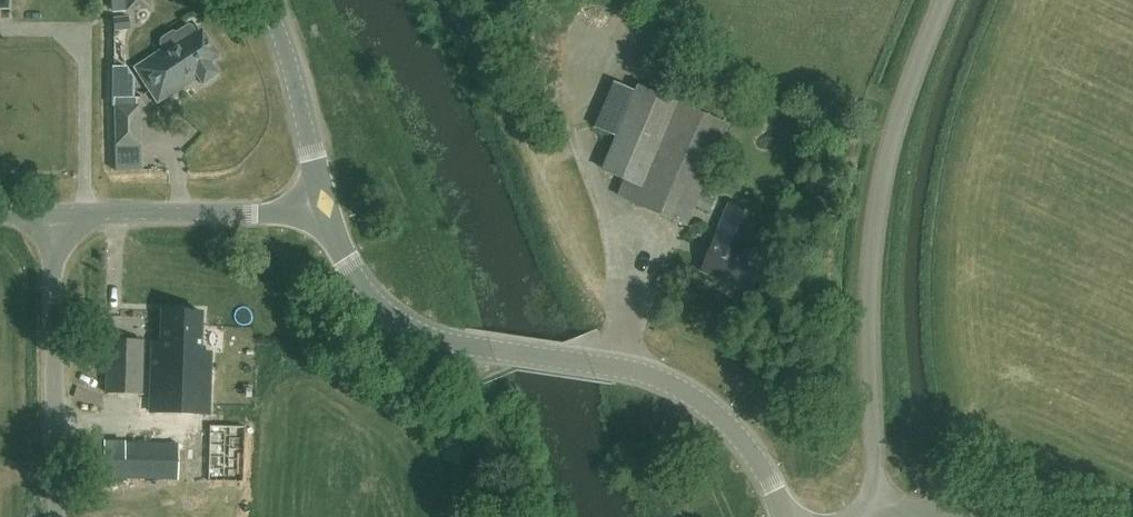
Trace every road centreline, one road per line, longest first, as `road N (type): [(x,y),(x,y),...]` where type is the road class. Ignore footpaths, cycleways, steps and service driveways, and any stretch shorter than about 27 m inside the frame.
road 1 (tertiary): [(782,516),(769,478),(717,408),(629,363),(427,333),(363,285),(325,206)]
road 2 (unclassified): [(875,509),(867,375),(873,216),(898,97),(940,0)]
road 3 (track): [(624,311),(572,255),(521,126),(443,0)]
road 4 (unclassified): [(54,516),(50,215)]
road 5 (tertiary): [(325,206),(274,214),(50,215)]
road 6 (tertiary): [(325,206),(274,24),(259,0)]
road 7 (unclassified): [(875,509),(1023,516)]

